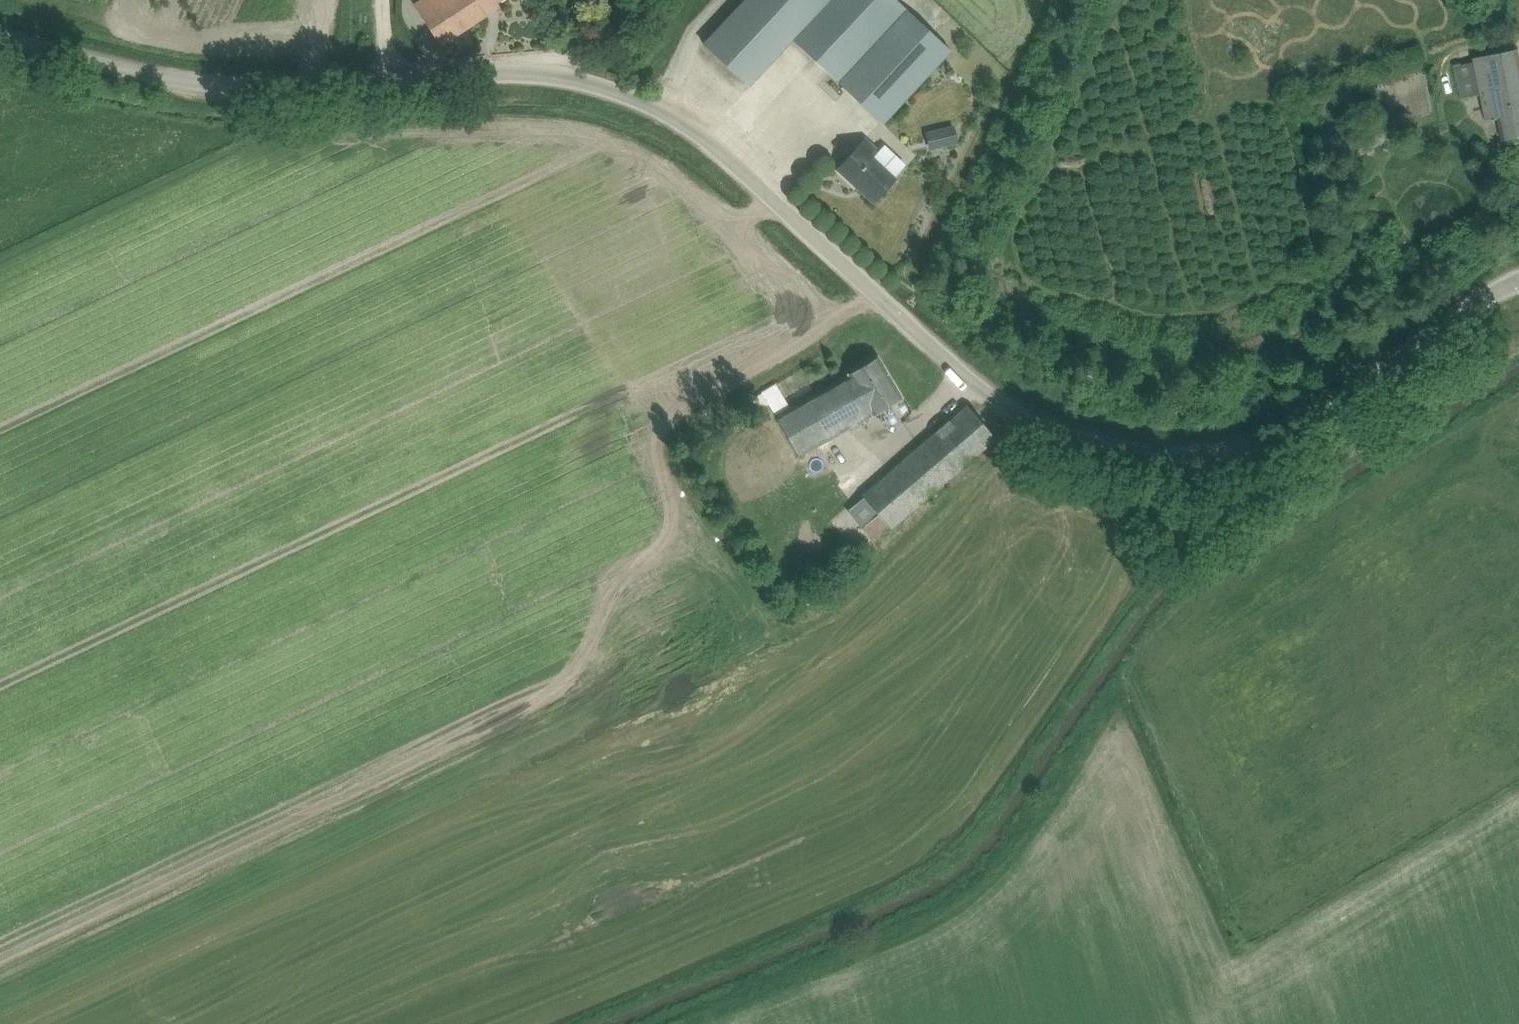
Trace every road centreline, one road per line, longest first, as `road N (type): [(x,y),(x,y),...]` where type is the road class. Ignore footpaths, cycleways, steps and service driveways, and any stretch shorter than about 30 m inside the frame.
road 1 (unclassified): [(1518,280),(1449,319),(1362,392),(1291,433),(1201,454),(1105,445),(1038,423),(986,392),(703,135),(626,92),(523,70),(336,85),(210,84),(0,36)]

